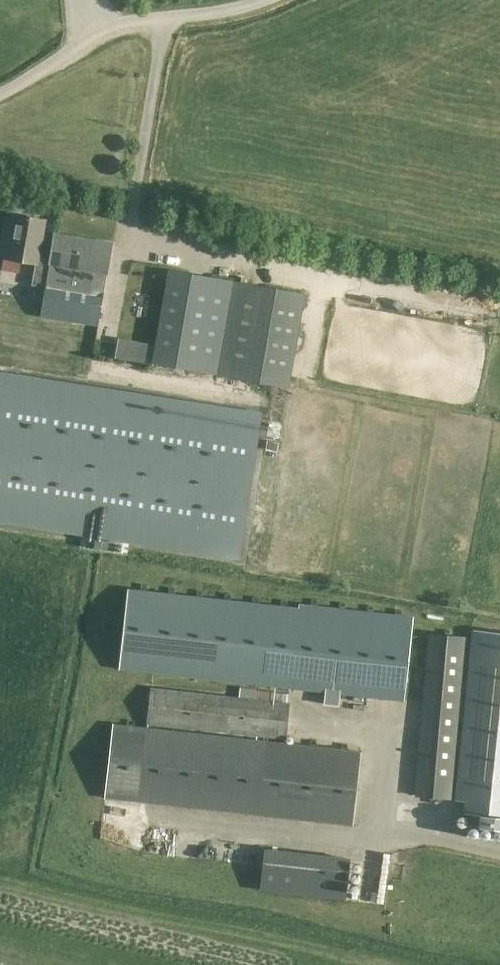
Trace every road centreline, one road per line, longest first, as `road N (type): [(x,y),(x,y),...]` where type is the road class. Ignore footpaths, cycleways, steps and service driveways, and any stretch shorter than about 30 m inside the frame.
road 1 (unclassified): [(0,94),(123,25),(261,0)]

